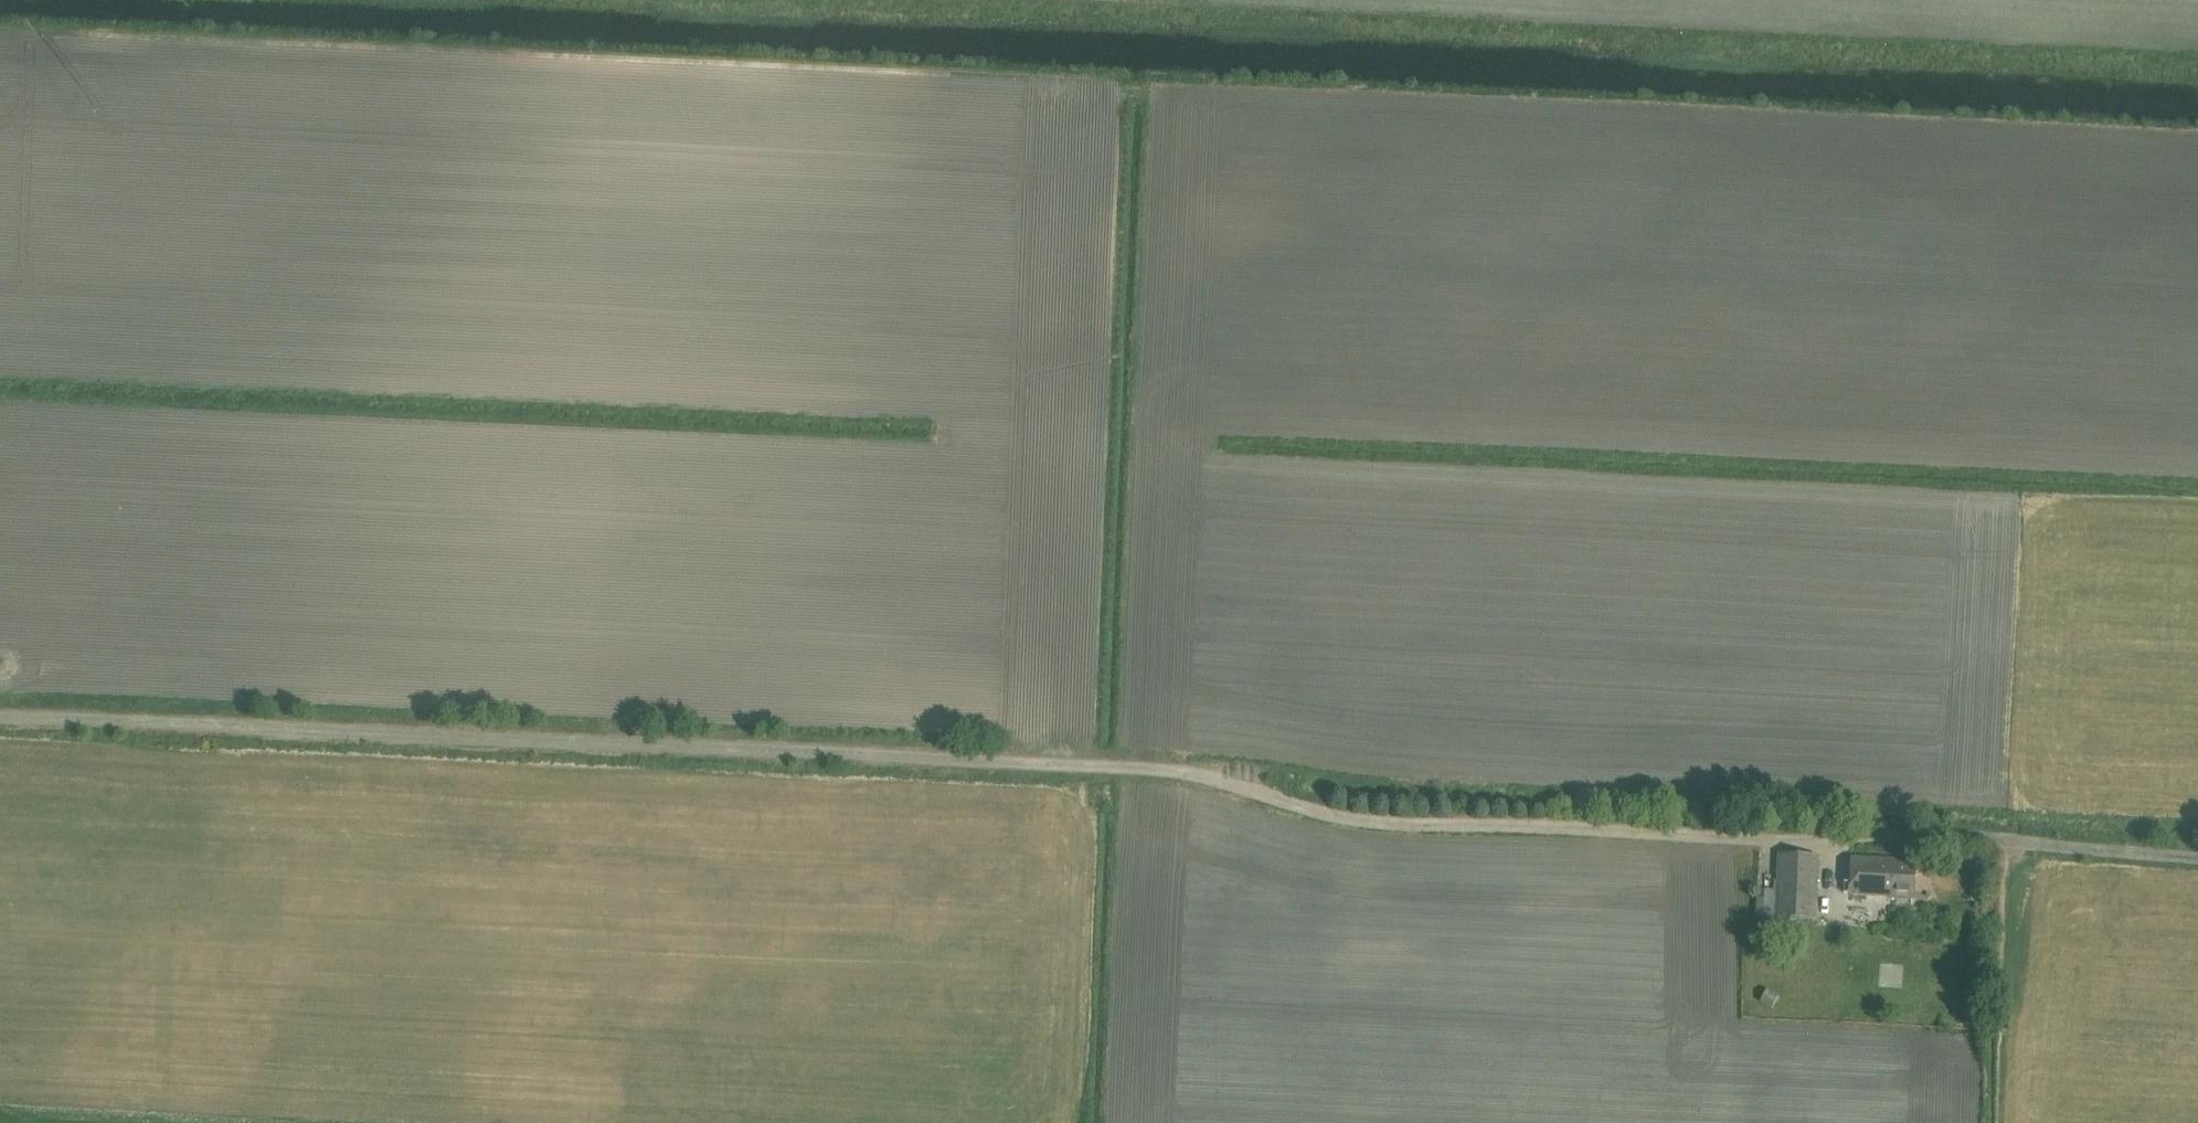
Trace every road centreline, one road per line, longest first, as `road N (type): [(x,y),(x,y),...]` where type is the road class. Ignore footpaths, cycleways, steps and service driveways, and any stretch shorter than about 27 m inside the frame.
road 1 (unclassified): [(1837,835),(1315,810),(1184,770),(0,715)]
road 2 (track): [(2197,856),(1989,837),(1837,835)]

